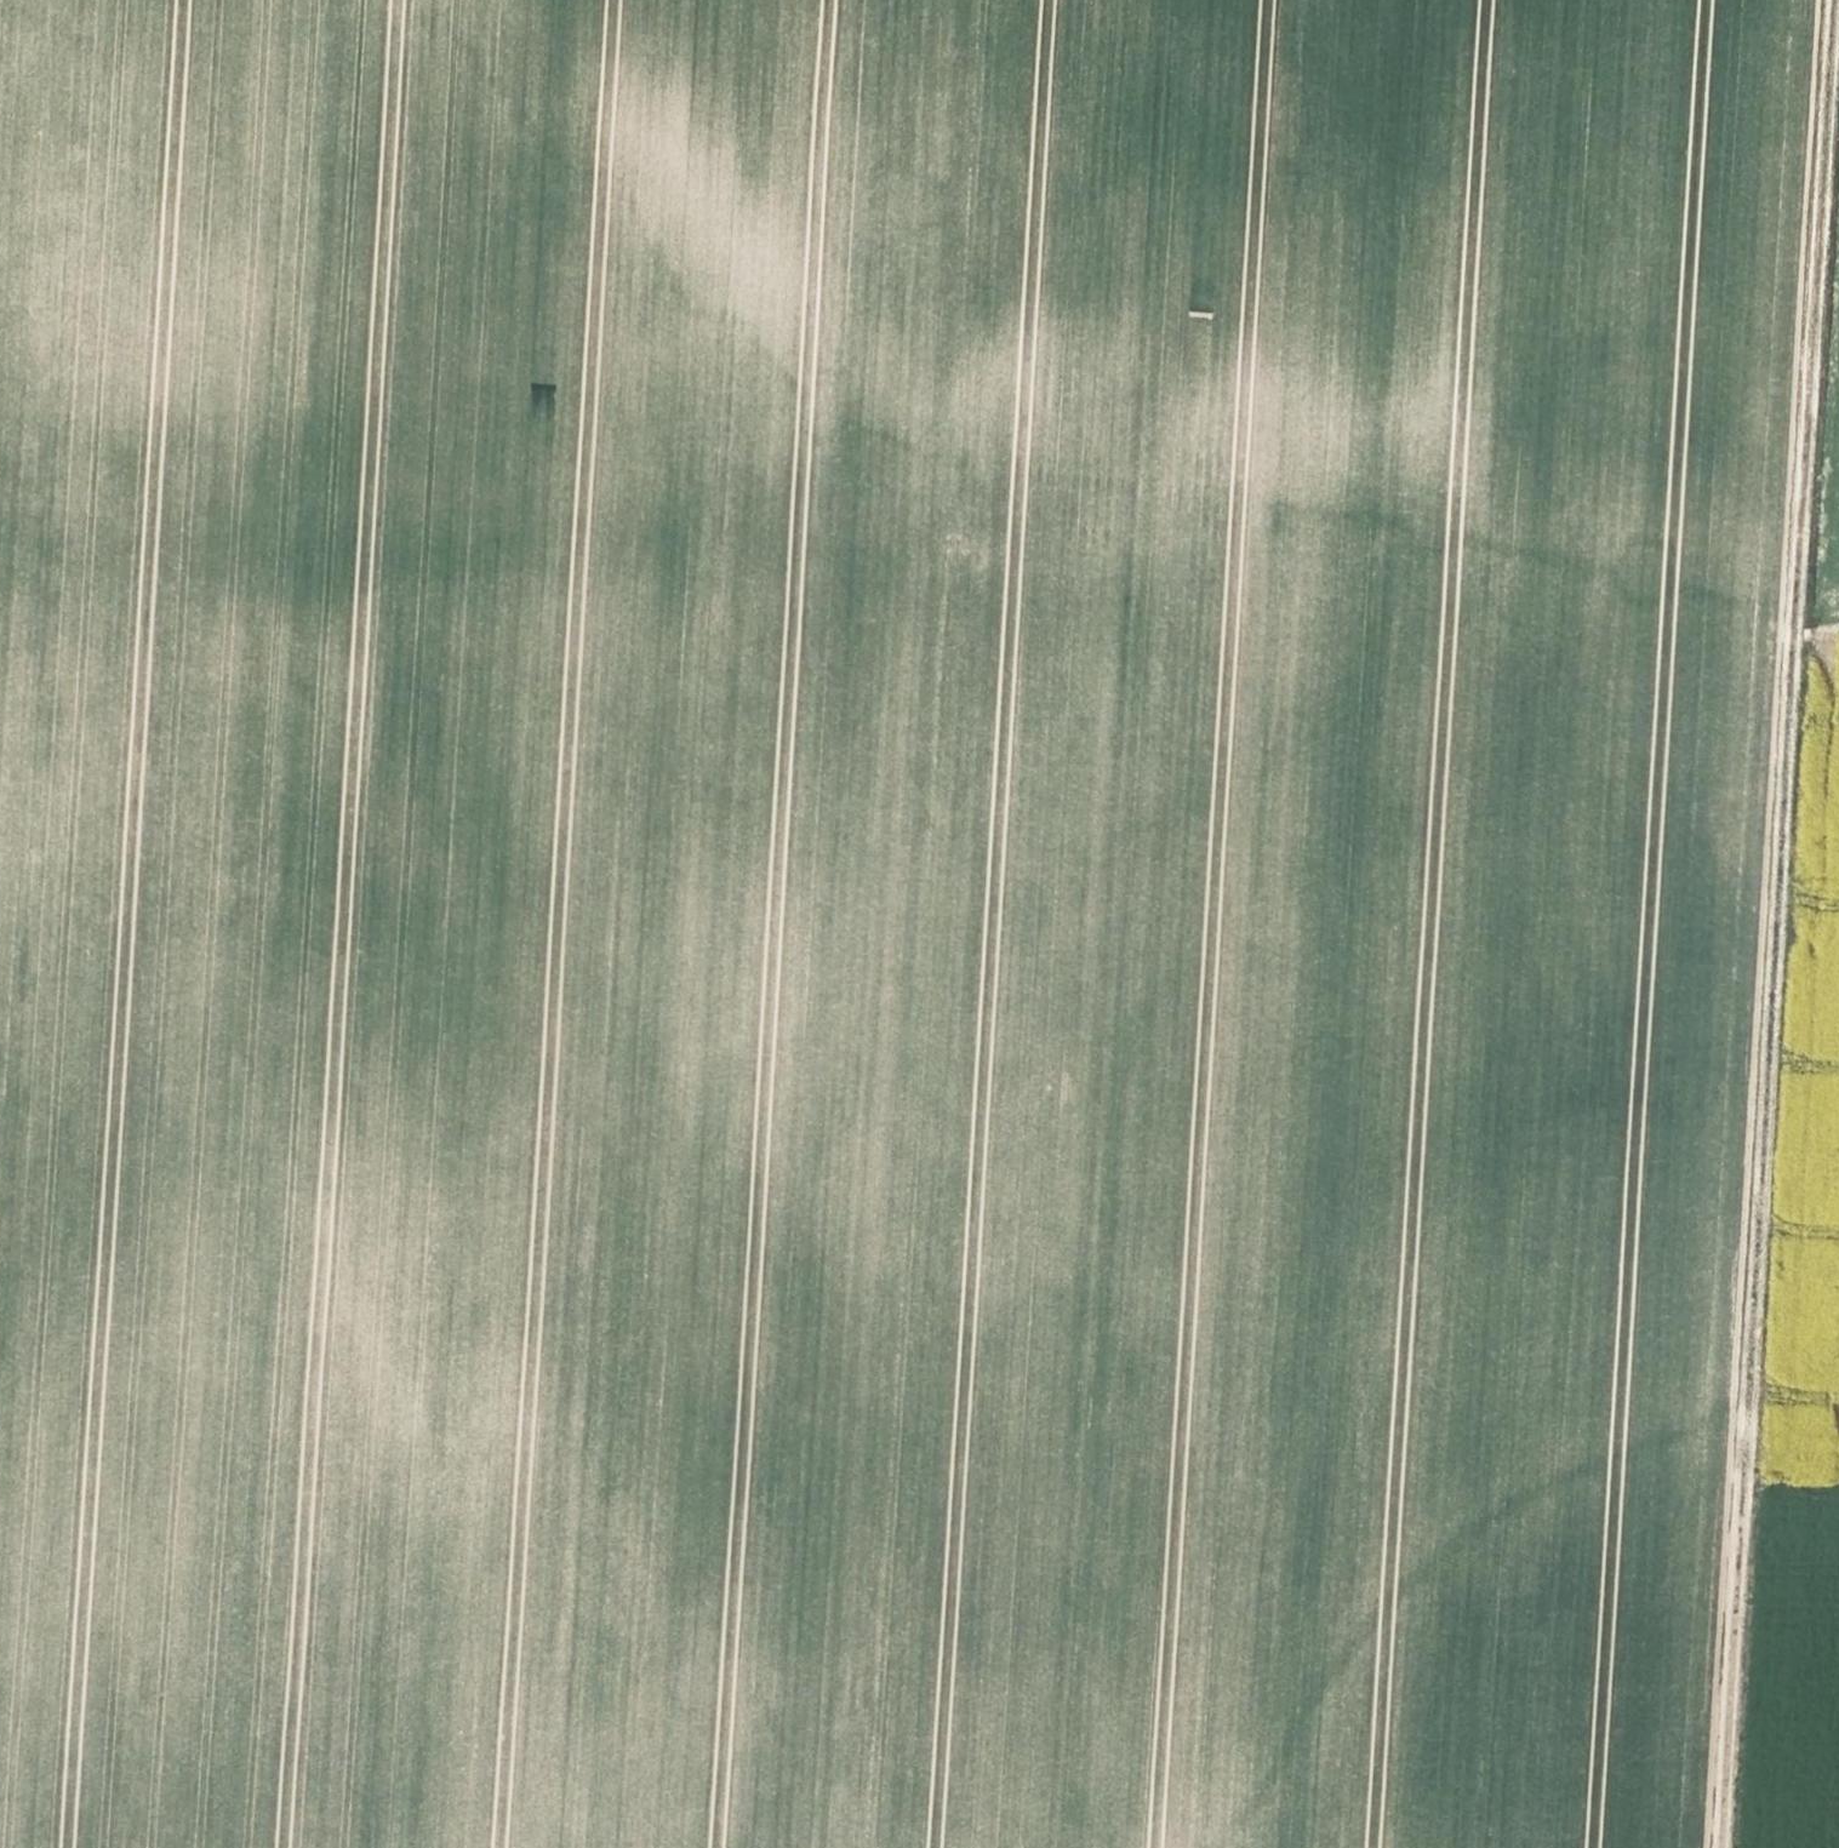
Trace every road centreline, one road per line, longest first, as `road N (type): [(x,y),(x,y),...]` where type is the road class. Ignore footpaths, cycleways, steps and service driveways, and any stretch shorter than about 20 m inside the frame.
road 1 (track): [(1831,0),(1724,1847)]

